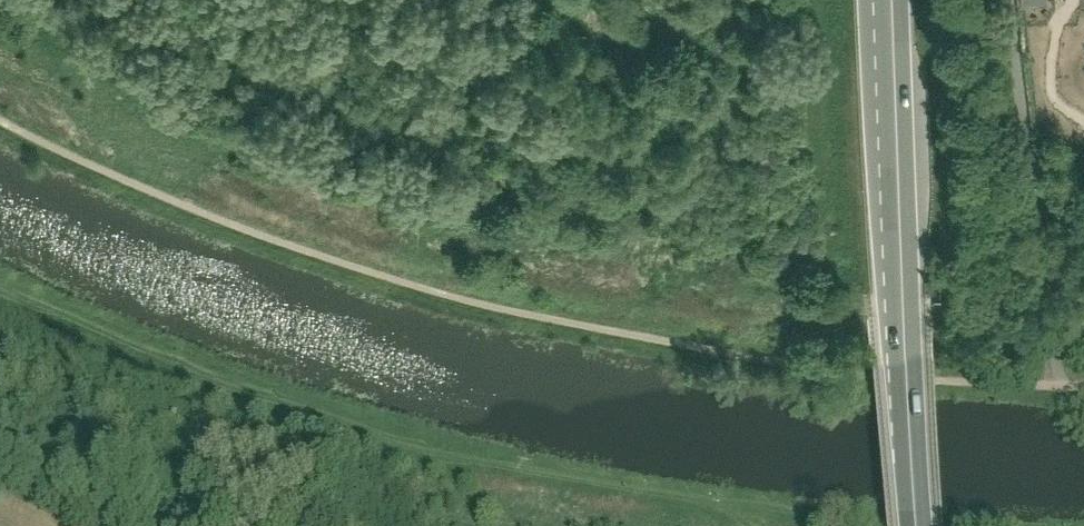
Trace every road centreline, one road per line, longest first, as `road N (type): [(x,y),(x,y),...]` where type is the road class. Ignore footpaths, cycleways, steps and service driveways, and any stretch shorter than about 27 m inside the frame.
road 1 (primary): [(918,525),(893,0)]

